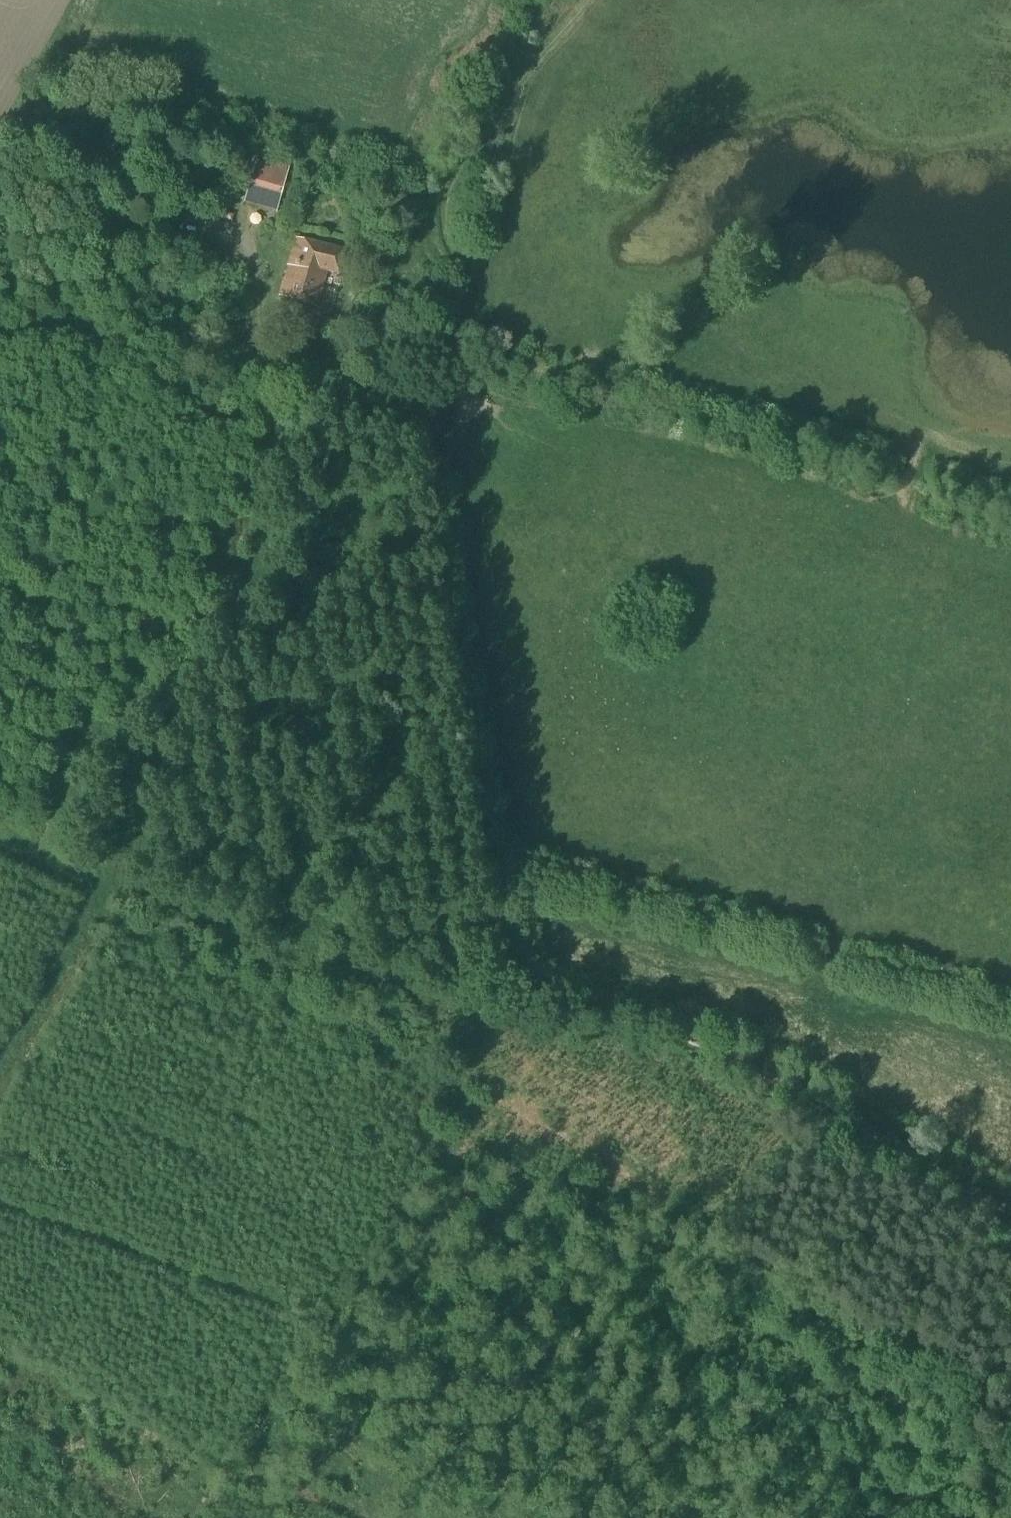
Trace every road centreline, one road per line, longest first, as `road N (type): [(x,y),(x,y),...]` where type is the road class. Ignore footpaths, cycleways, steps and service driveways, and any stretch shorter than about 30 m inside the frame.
road 1 (track): [(1010,1217),(694,1048),(517,997),(498,967),(408,423)]

